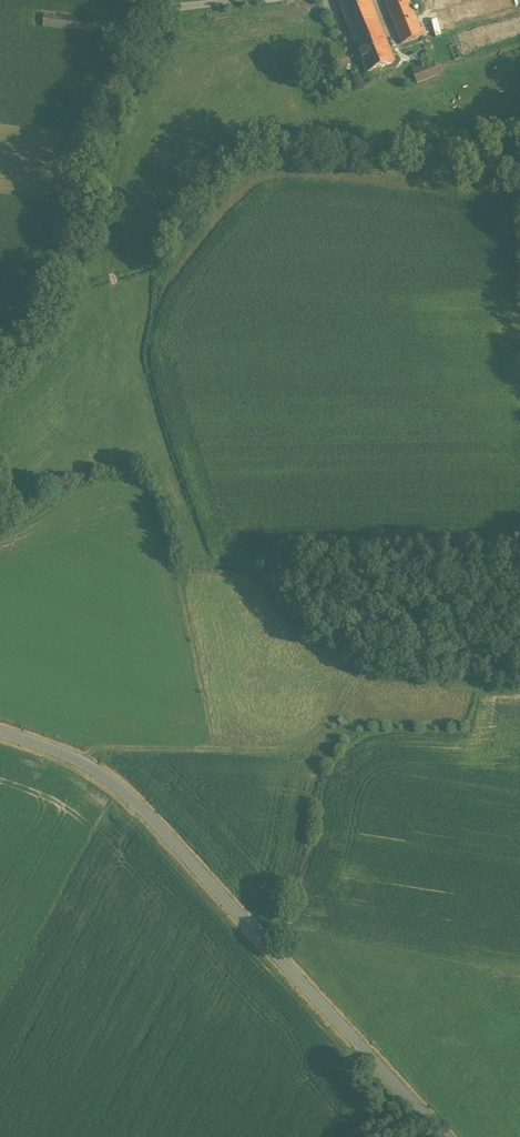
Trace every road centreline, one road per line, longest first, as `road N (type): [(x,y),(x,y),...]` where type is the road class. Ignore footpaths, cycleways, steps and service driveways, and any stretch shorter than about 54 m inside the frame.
road 1 (tertiary): [(0,731),(81,761),(122,790),(447,1136)]
road 2 (track): [(81,761),(100,747),(297,747),(325,726),(377,646),(519,635)]
road 3 (unclassified): [(226,0),(157,8),(137,19),(82,169),(48,297),(0,365)]

